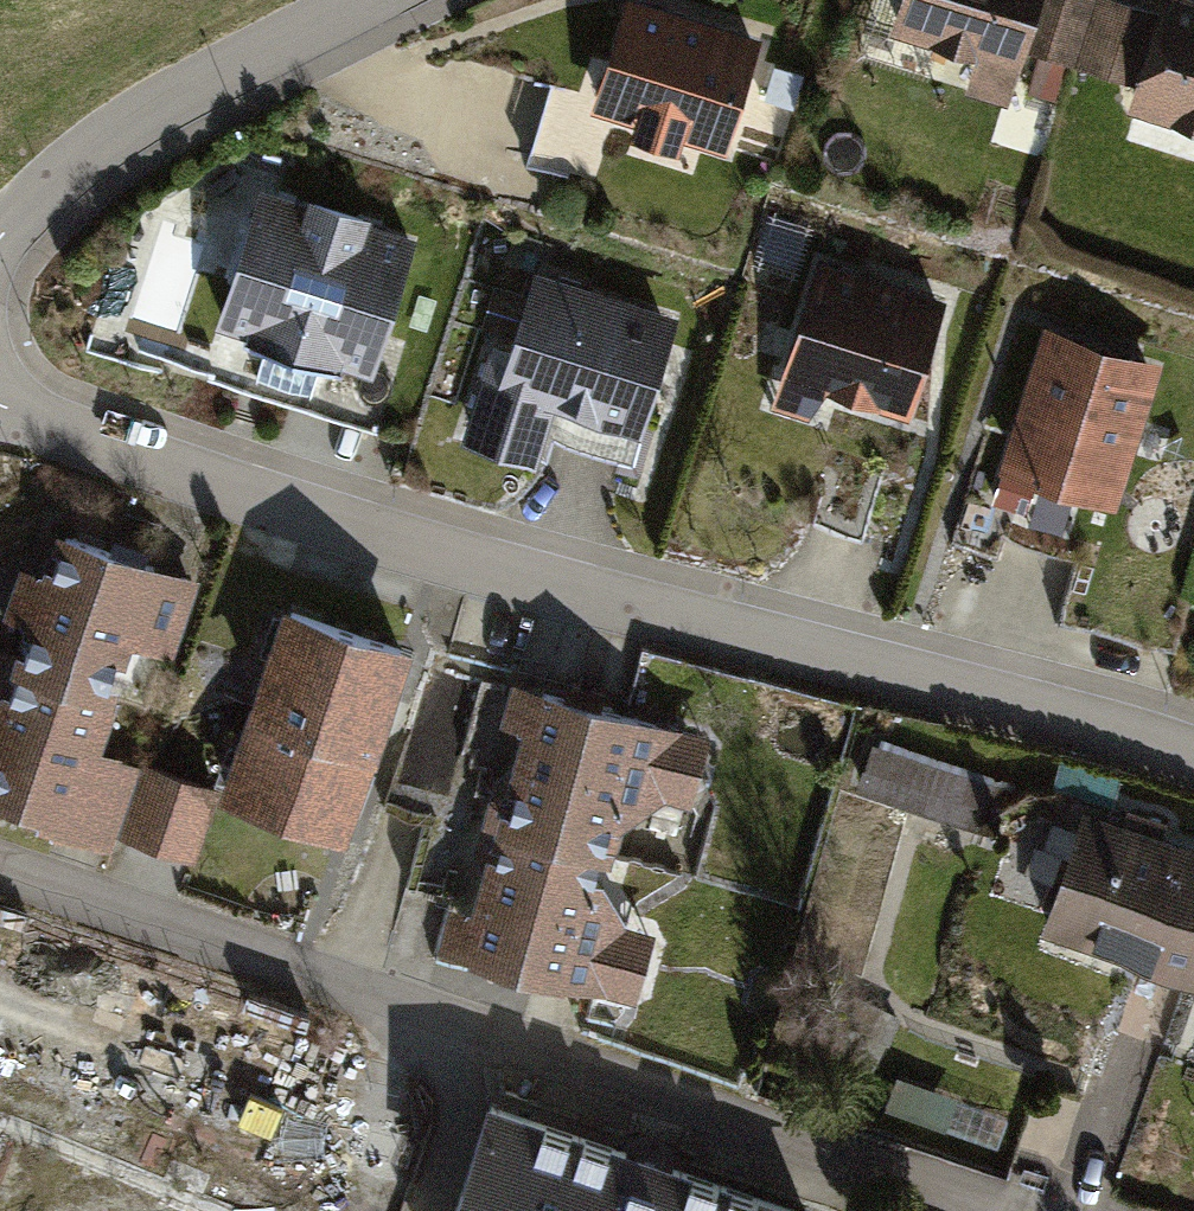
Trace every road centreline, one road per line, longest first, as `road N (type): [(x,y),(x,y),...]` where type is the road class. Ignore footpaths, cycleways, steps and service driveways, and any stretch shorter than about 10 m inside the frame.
road 1 (residential): [(0,400),(1193,729)]
road 2 (residential): [(0,878),(545,1045),(1031,1210)]
road 3 (residential): [(0,255),(185,106),(410,0)]

